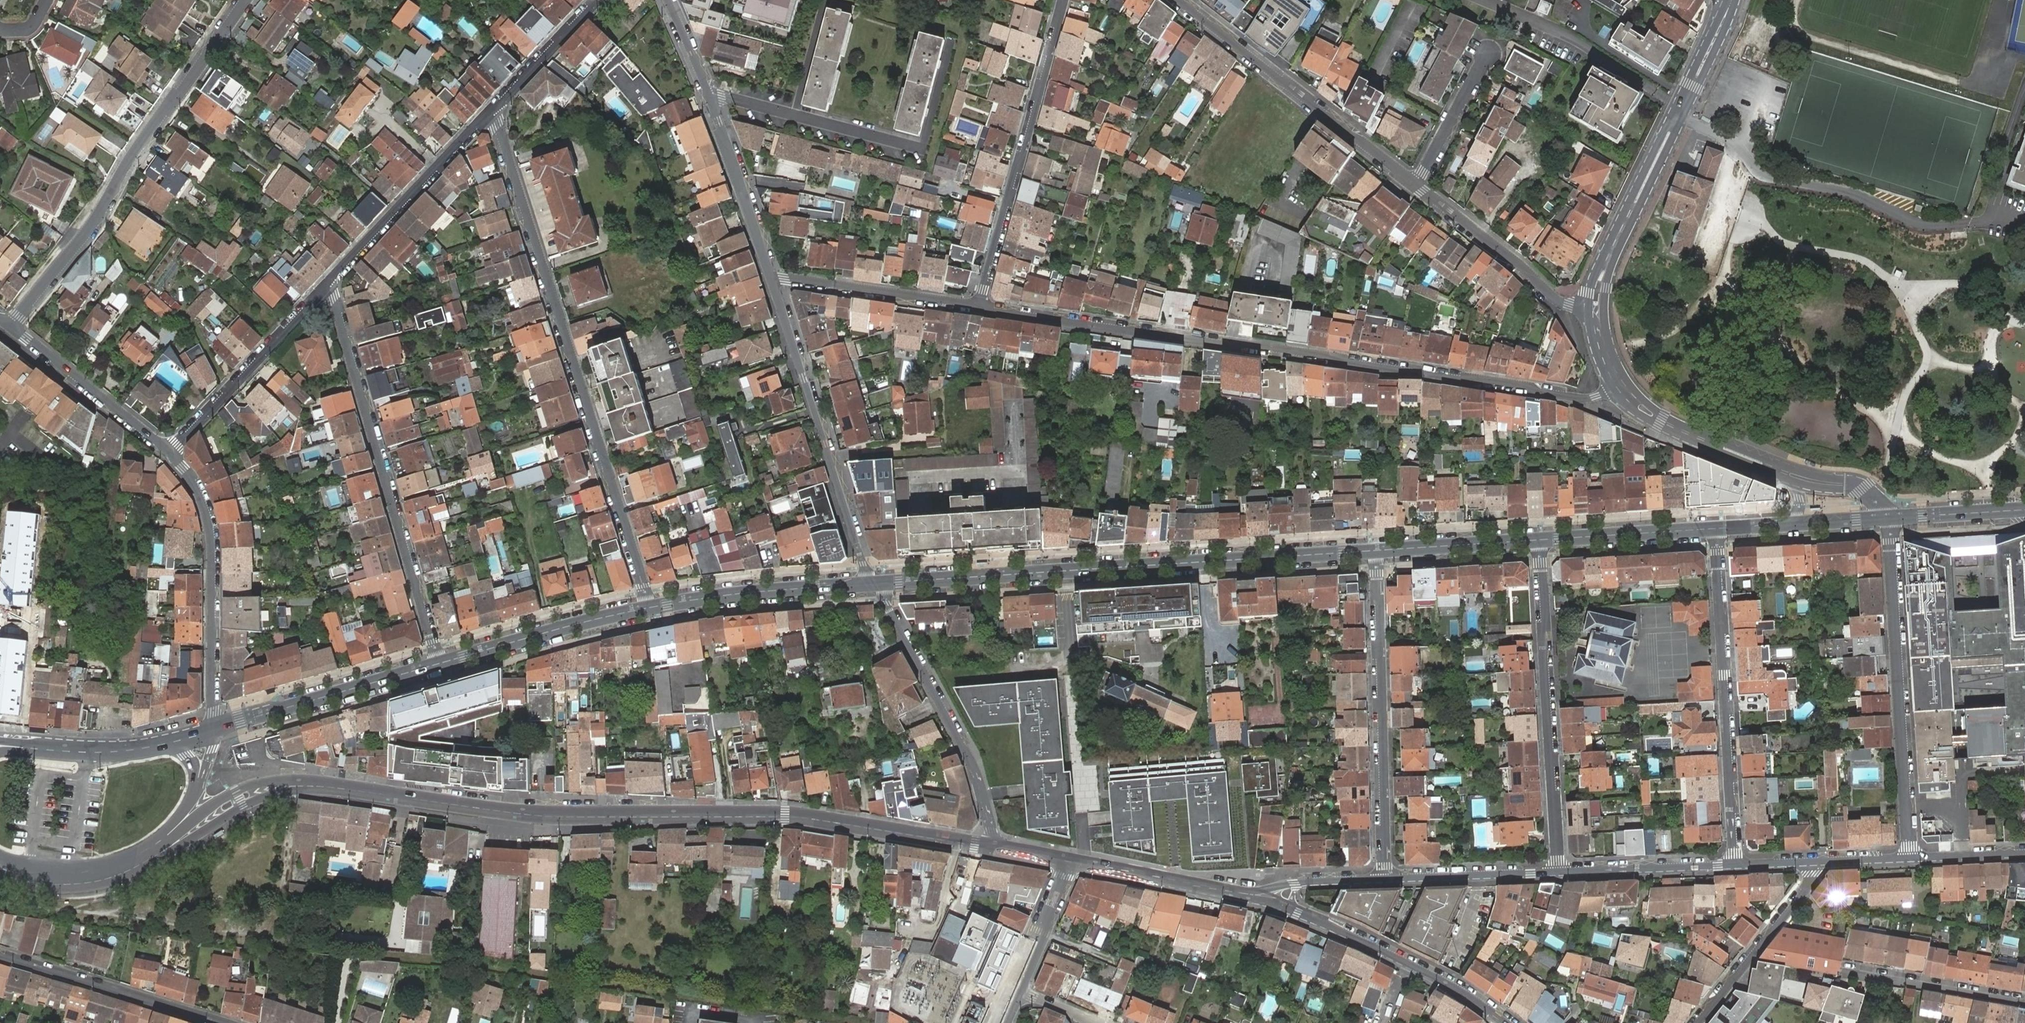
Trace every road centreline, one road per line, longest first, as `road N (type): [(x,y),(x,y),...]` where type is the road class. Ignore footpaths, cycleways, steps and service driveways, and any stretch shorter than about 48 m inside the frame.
road 1 (secondary): [(148,852),(230,794),(267,780),(550,817),(810,819),(995,848)]
road 2 (residential): [(979,306),(1581,398),(1618,387)]
road 3 (residential): [(494,111),(649,608)]
road 4 (residential): [(244,0),(129,161),(94,226),(9,326)]
road 5 (residential): [(326,287),(440,664)]
road 6 (residential): [(1889,518),(1910,859)]
road 7 (residential): [(1596,311),(1610,253),(1730,0)]
road 8 (residential): [(1736,867),(1715,529)]
road 9 (residential): [(1539,540),(1559,874)]
road 10 (residential): [(1376,551),(1383,879)]
road 11 (residential): [(771,282),(873,584)]
road 12 (residential): [(1063,0),(979,306)]
road 13 (secondary): [(1376,551),(1065,571)]
road 14 (residential): [(1417,185),(1178,0)]
road 15 (secondary): [(1236,892),(1289,907),(1433,974),(1506,1022)]
road 16 (residential): [(668,0),(710,95),(771,282)]
road 17 (residential): [(873,584),(971,763),(995,848)]
road 18 (residential): [(212,730),(212,542),(199,489),(172,451)]
road 19 (residential): [(326,287),(494,111)]
road 20 (secondary): [(440,664),(212,730)]
road 21 (residential): [(219,1022),(0,955)]
road 22 (secondary): [(873,584),(649,608)]
road 23 (residential): [(172,451),(326,287)]
road 24 (residential): [(1596,311),(1551,296),(1417,185)]
road 25 (secondary): [(649,608),(440,664)]
road 26 (residential): [(771,282),(979,306)]
road 27 (residential): [(172,451),(9,326)]
road 28 (residential): [(1815,862),(1814,875),(1698,1022)]
road 29 (secondary): [(1065,571),(873,584)]
road 30 (residential): [(1781,472),(1677,428),(1618,387)]
road 31 (residential): [(2024,1004),(1846,973)]
road 32 (residential): [(1559,874),(1736,867)]
road 33 (secondary): [(1715,529),(1539,540)]
road 34 (residential): [(1383,879),(1559,874)]
road 35 (secondary): [(1539,540),(1376,551)]
road 36 (secondary): [(1083,862),(1236,892)]
road 37 (residential): [(494,111),(600,0)]
road 38 (residential): [(1417,185),(1488,54)]
road 39 (residential): [(1236,892),(1383,879)]
road 40 (residential): [(1065,571),(1070,653),(1061,666),(1016,672)]
road 41 (residential): [(1068,860),(1016,990)]
road 42 (secondary): [(2024,509),(1889,518)]
road 43 (residential): [(1889,518),(1854,486),(1781,472)]

